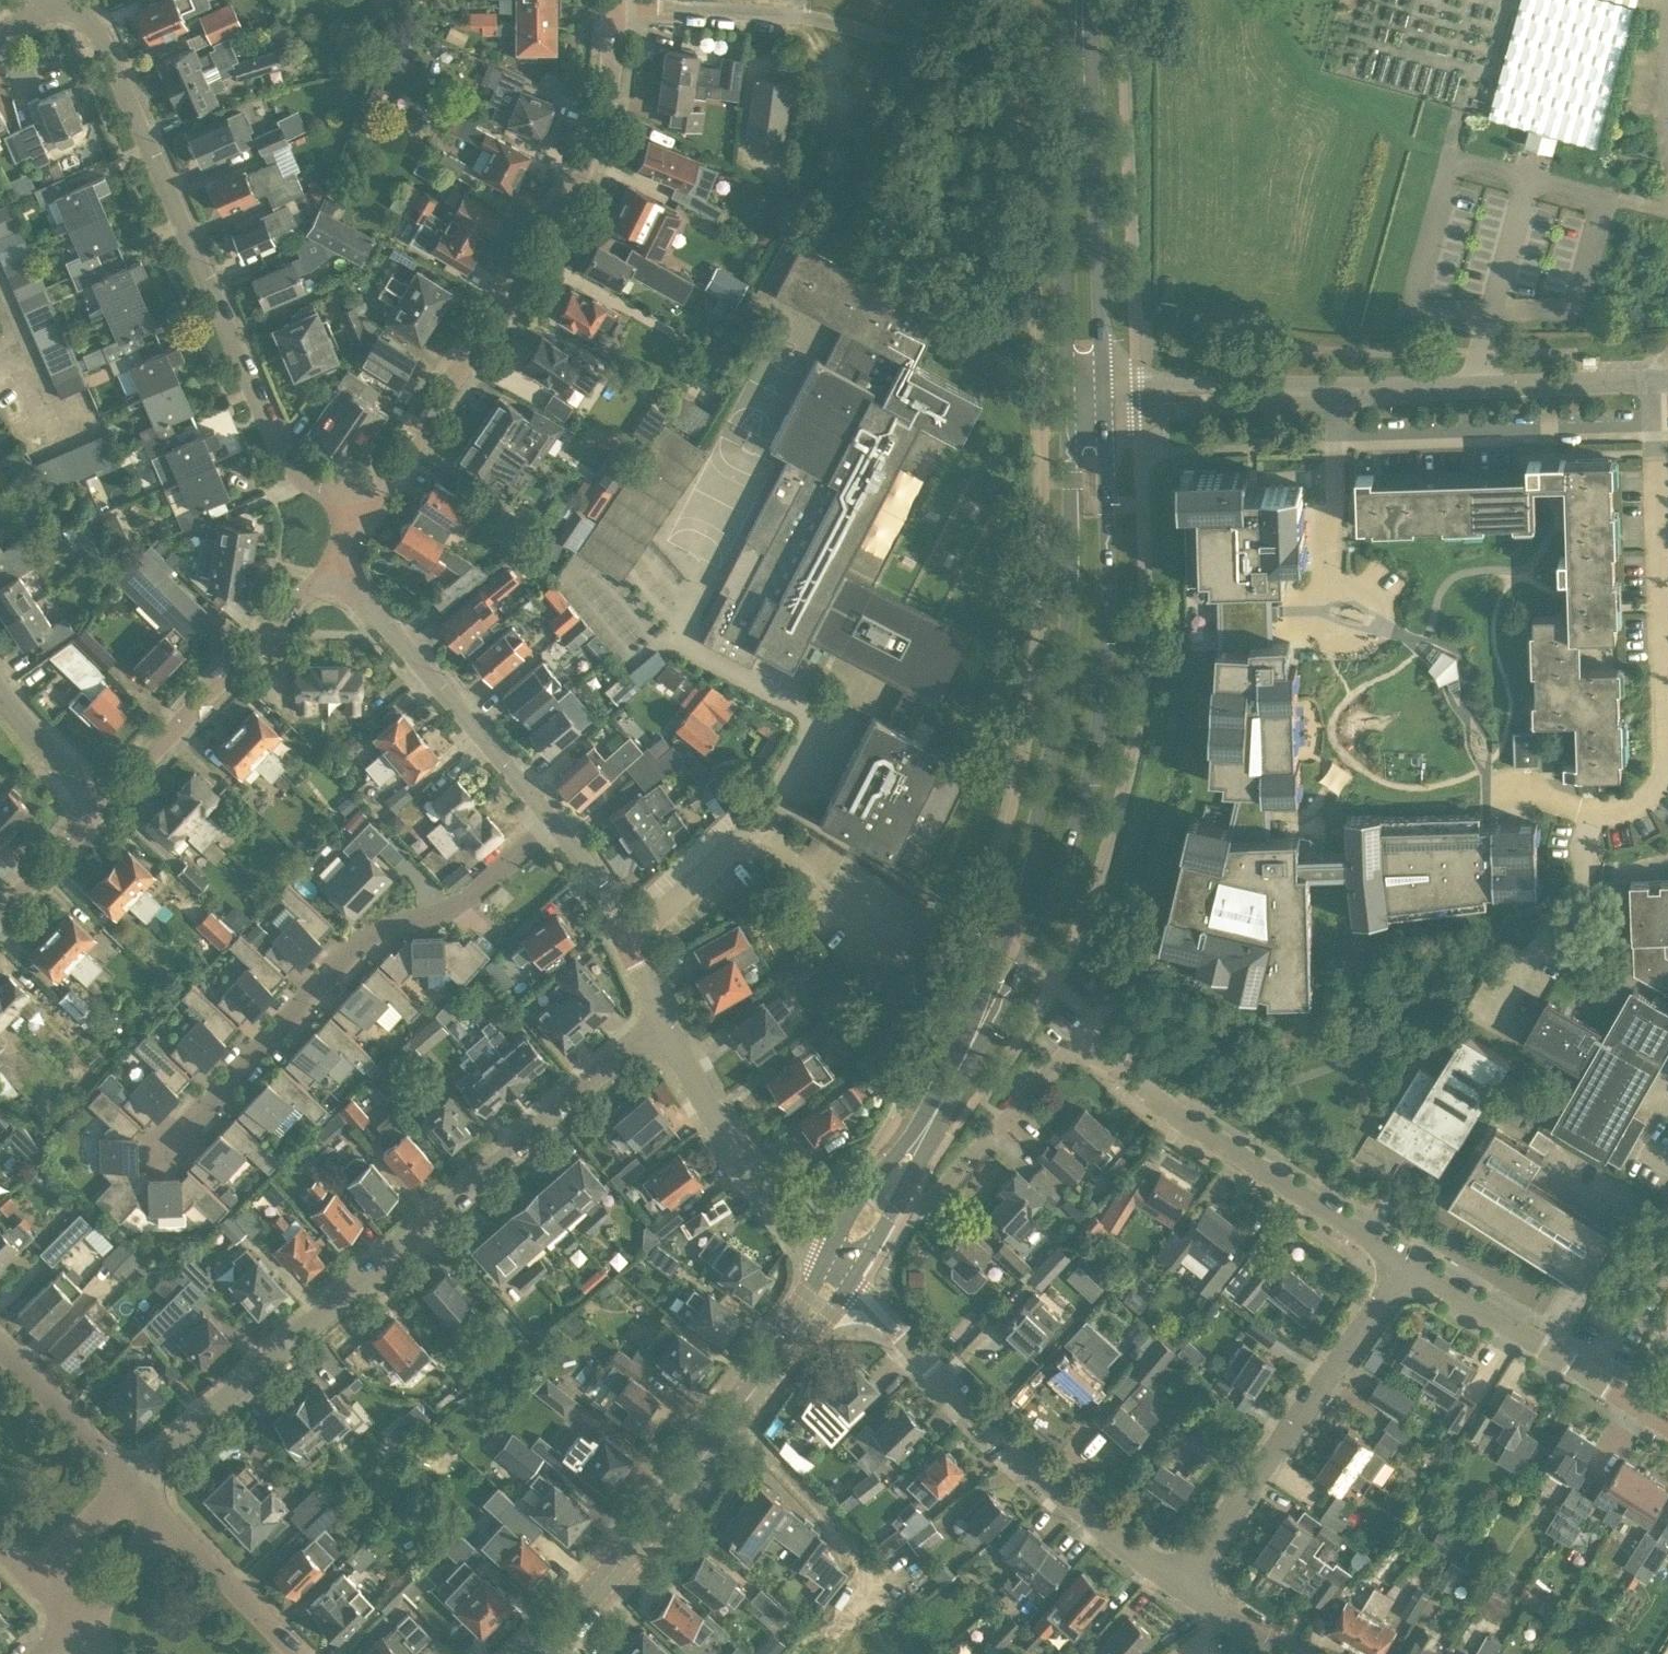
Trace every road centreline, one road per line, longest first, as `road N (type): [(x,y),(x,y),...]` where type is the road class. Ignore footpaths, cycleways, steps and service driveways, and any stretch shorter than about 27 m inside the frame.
road 1 (residential): [(133,1481),(301,1322),(663,1022)]
road 2 (primary): [(979,1027),(1012,983),(1055,891),(1097,741),(1108,607),(1104,400)]
road 3 (primary): [(1066,402),(1070,577),(1053,749),(979,1027)]
road 4 (residential): [(355,514),(285,460),(99,37),(70,0)]
road 5 (residential): [(355,514),(572,189),(610,111),(621,0)]
road 6 (residential): [(1104,400),(1667,380)]
road 7 (residential): [(150,1150),(185,1125),(349,947),(463,898),(553,822)]
road 8 (primary): [(537,1653),(693,1468),(833,1268)]
road 9 (residential): [(1176,1584),(1113,1539),(1004,1442),(833,1268)]
road 10 (primary): [(1078,0),(1065,106),(1066,402)]
road 11 (primary): [(1104,400),(1092,105),(1078,0)]
road 12 (residential): [(1176,1584),(1395,1261)]
road 13 (residential): [(1395,1261),(1182,1118),(1114,1058)]
road 14 (residential): [(553,822),(328,565)]
road 15 (residential): [(98,804),(328,565)]
road 16 (residential): [(833,1268),(755,1176),(663,1022)]
road 17 (primary): [(833,1268),(979,1027)]
road 18 (residential): [(929,1204),(1078,1044),(1114,1058)]
road 19 (track): [(1270,0),(1281,37),(1312,76),(1360,94),(1399,134),(1451,161)]
road 20 (residential): [(877,36),(788,14),(633,0)]
road 21 (residential): [(663,1022),(627,939),(553,822)]
road 22 (residential): [(1585,1379),(1395,1261)]
road 23 (residential): [(133,1481),(0,1341)]
road 24 (unclassified): [(300,1653),(174,1523)]
road 25 (residential): [(1667,1233),(1585,1379)]
road 26 (residential): [(98,804),(0,696)]
road 27 (residential): [(69,1620),(174,1523)]
road 28 (residential): [(133,1481),(27,1576)]
road 29 (residential): [(0,907),(98,804)]
road 30 (residential): [(1549,931),(1667,1001)]
road 31 (residential): [(1288,1653),(1176,1584)]

